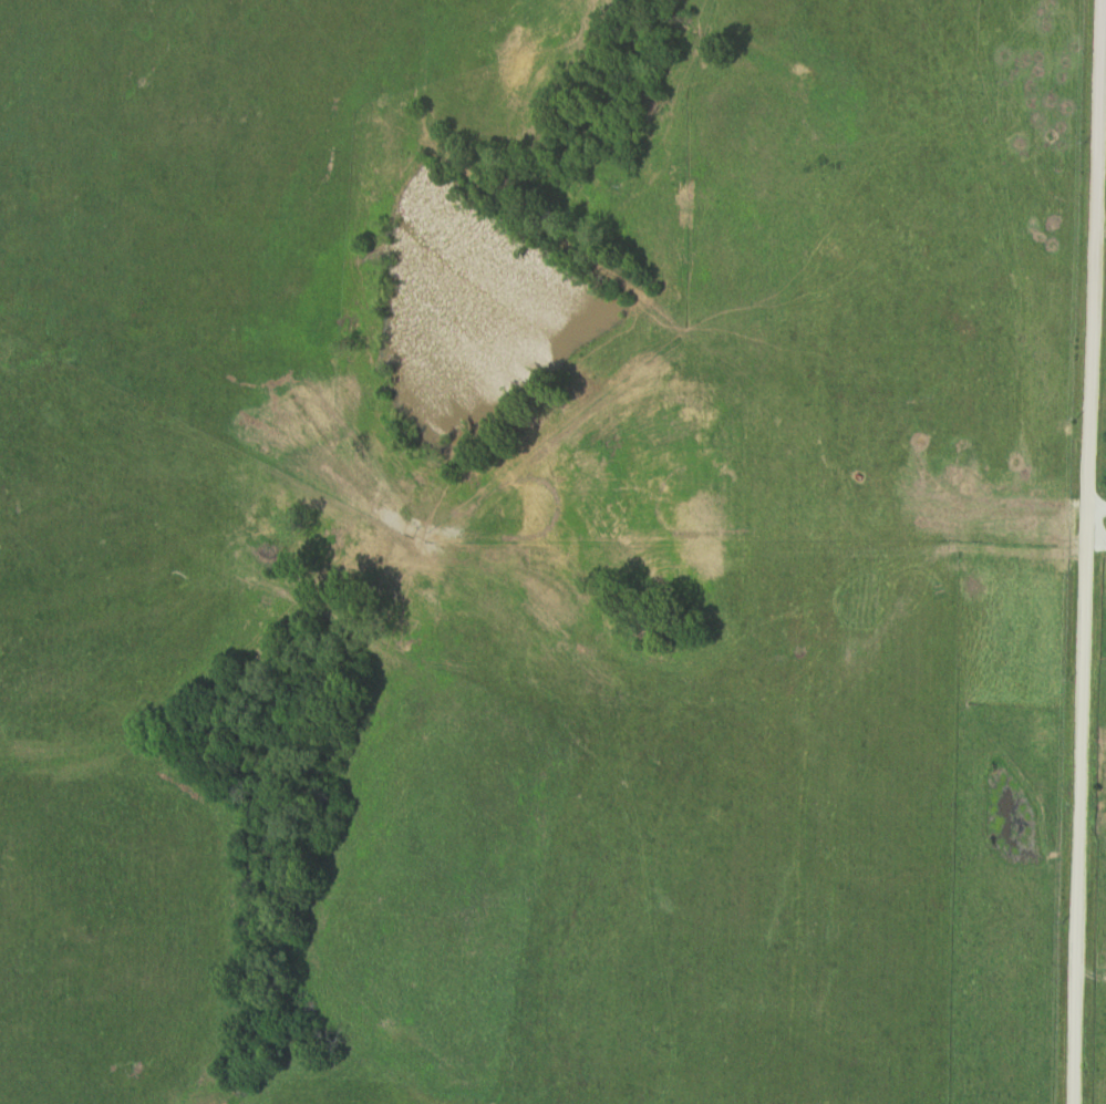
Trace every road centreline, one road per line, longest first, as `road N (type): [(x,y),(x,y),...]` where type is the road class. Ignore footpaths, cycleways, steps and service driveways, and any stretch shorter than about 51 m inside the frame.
road 1 (residential): [(1070,1103),(1102,0)]

